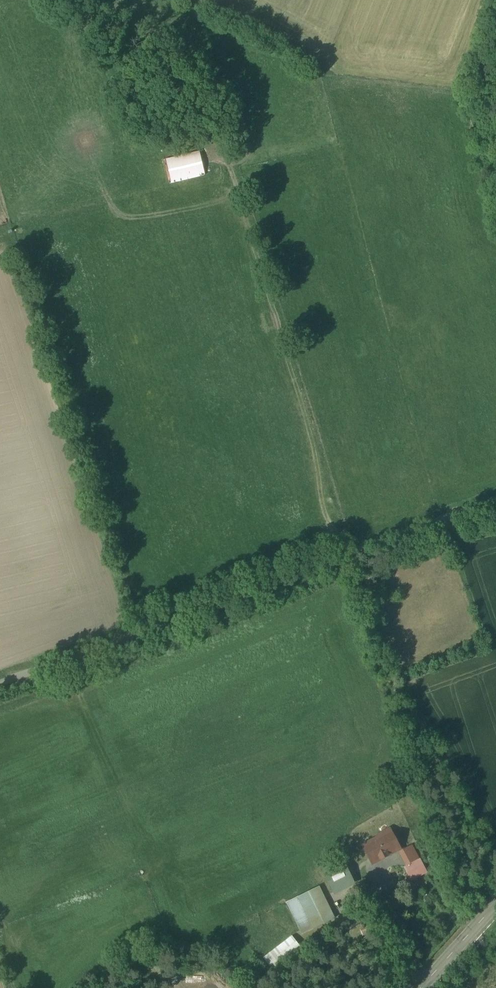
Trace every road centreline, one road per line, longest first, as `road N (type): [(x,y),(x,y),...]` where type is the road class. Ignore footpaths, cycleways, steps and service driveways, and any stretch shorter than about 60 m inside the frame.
road 1 (unclassified): [(0,684),(495,500)]

